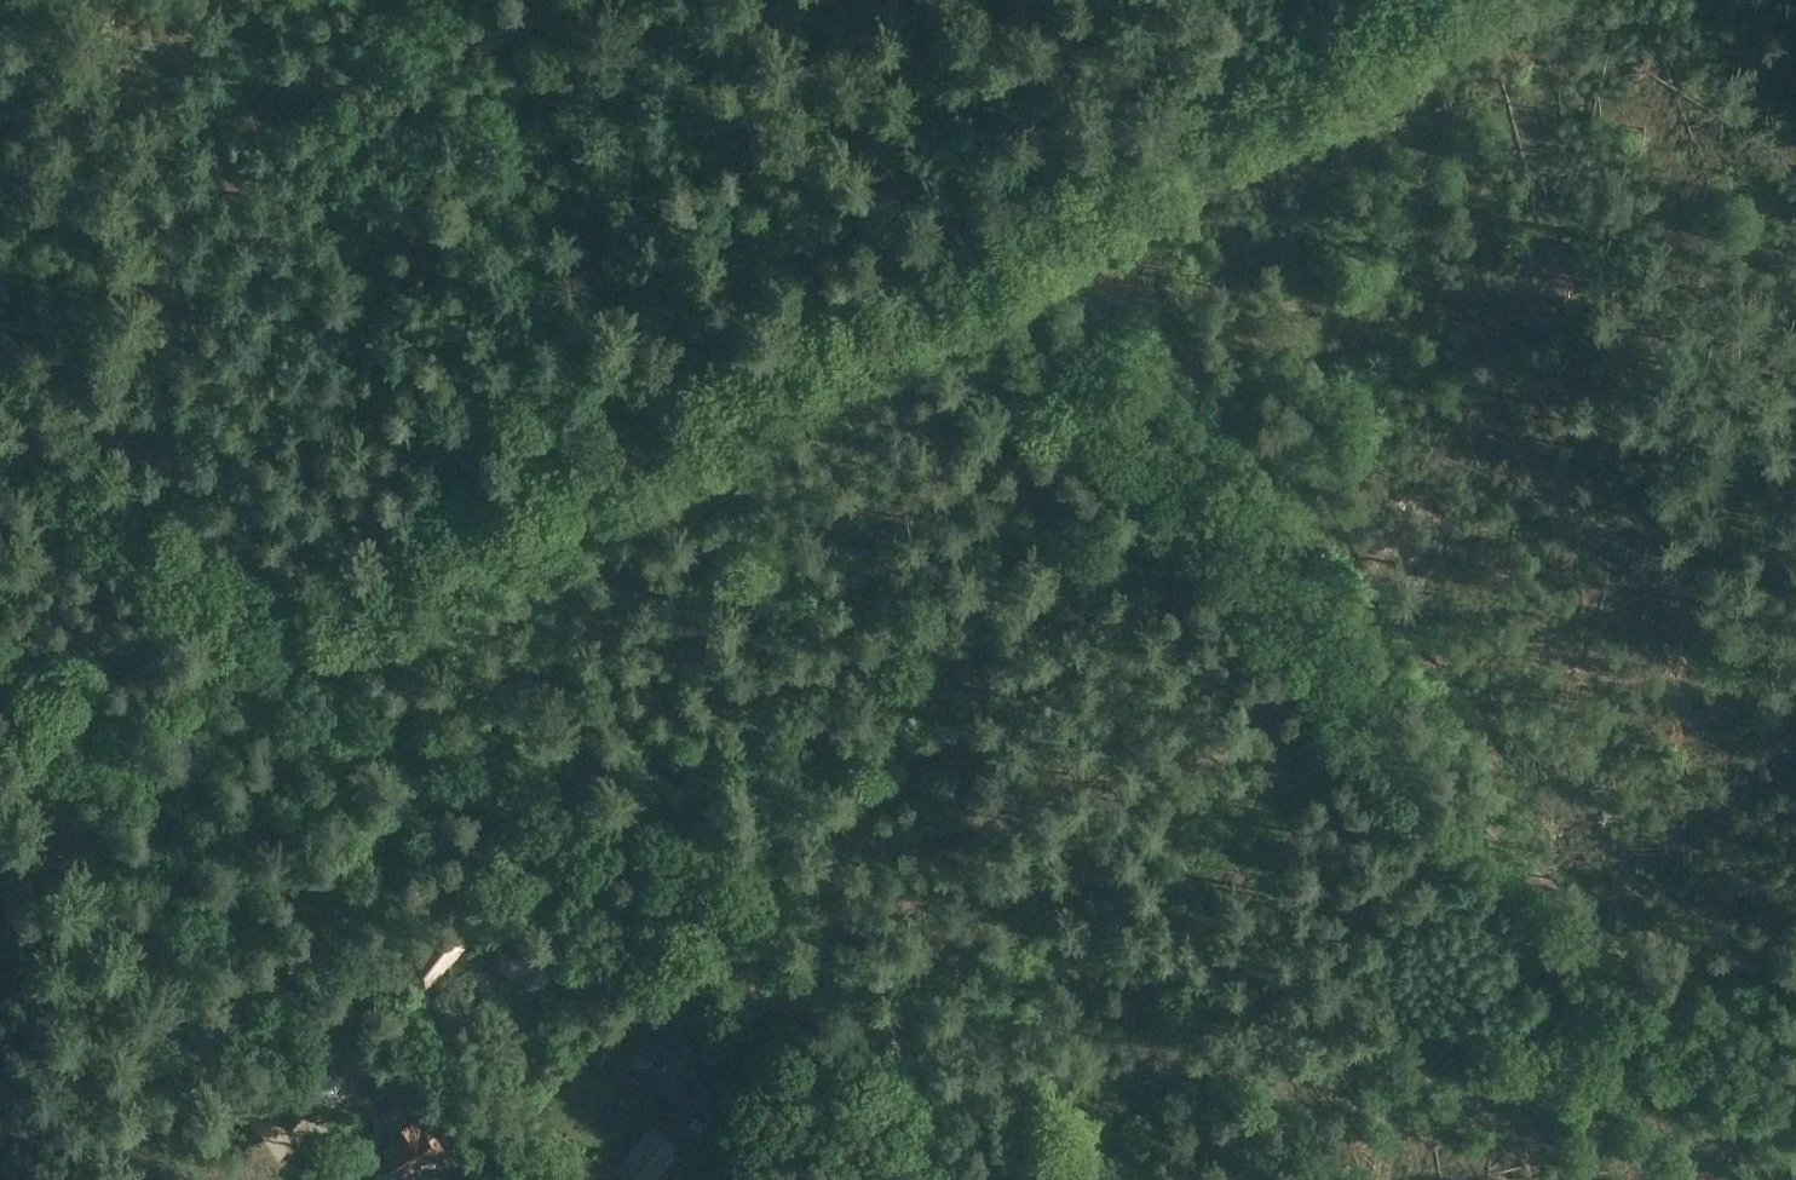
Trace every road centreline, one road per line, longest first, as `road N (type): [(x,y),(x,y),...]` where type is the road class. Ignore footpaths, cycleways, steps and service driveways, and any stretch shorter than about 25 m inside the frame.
road 1 (track): [(922,240),(1125,420),(1568,887),(1795,1084)]
road 2 (track): [(249,623),(480,795),(693,889),(735,923),(798,996),(982,1085),(1021,1115),(1075,1179)]
road 3 (track): [(249,623),(922,240)]
road 4 (track): [(1699,1006),(1341,1040),(1068,1106),(1020,1137)]
road 5 (track): [(492,0),(741,119),(922,240)]
road 6 (track): [(922,240),(1346,0)]
road 7 (track): [(27,765),(283,1179)]
road 8 (track): [(0,782),(249,623)]
road 9 (track): [(0,502),(120,550),(249,623)]

